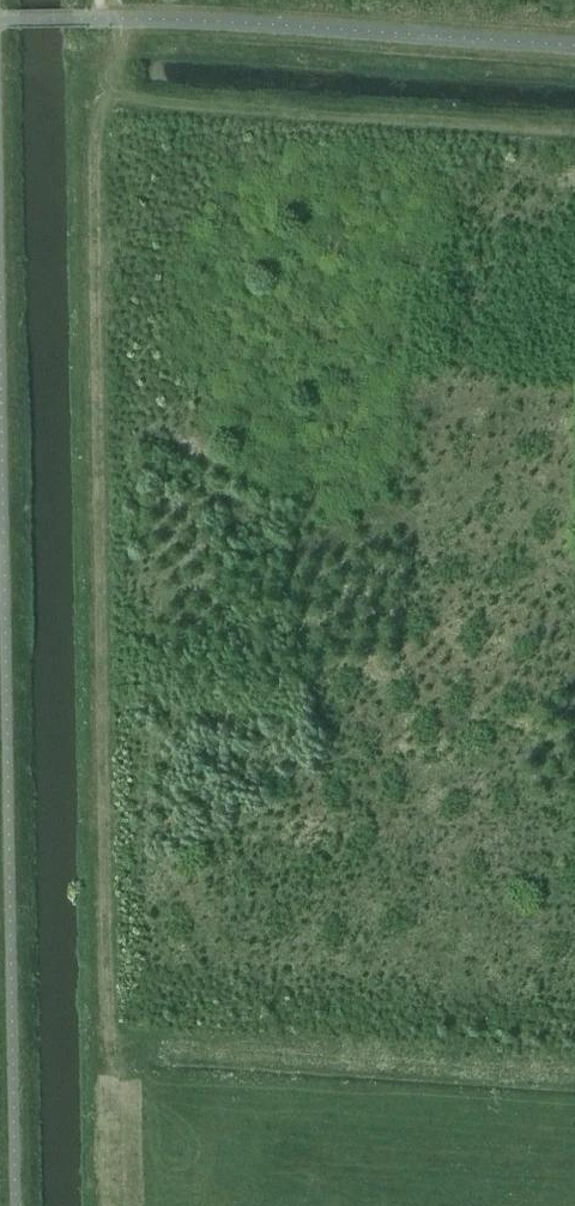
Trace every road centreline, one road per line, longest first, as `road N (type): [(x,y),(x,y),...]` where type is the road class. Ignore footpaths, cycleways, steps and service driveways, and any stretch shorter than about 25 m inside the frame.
road 1 (track): [(574,1074),(127,1044),(102,20)]
road 2 (track): [(574,65),(118,36),(102,20)]
road 3 (track): [(127,1044),(129,1205)]

